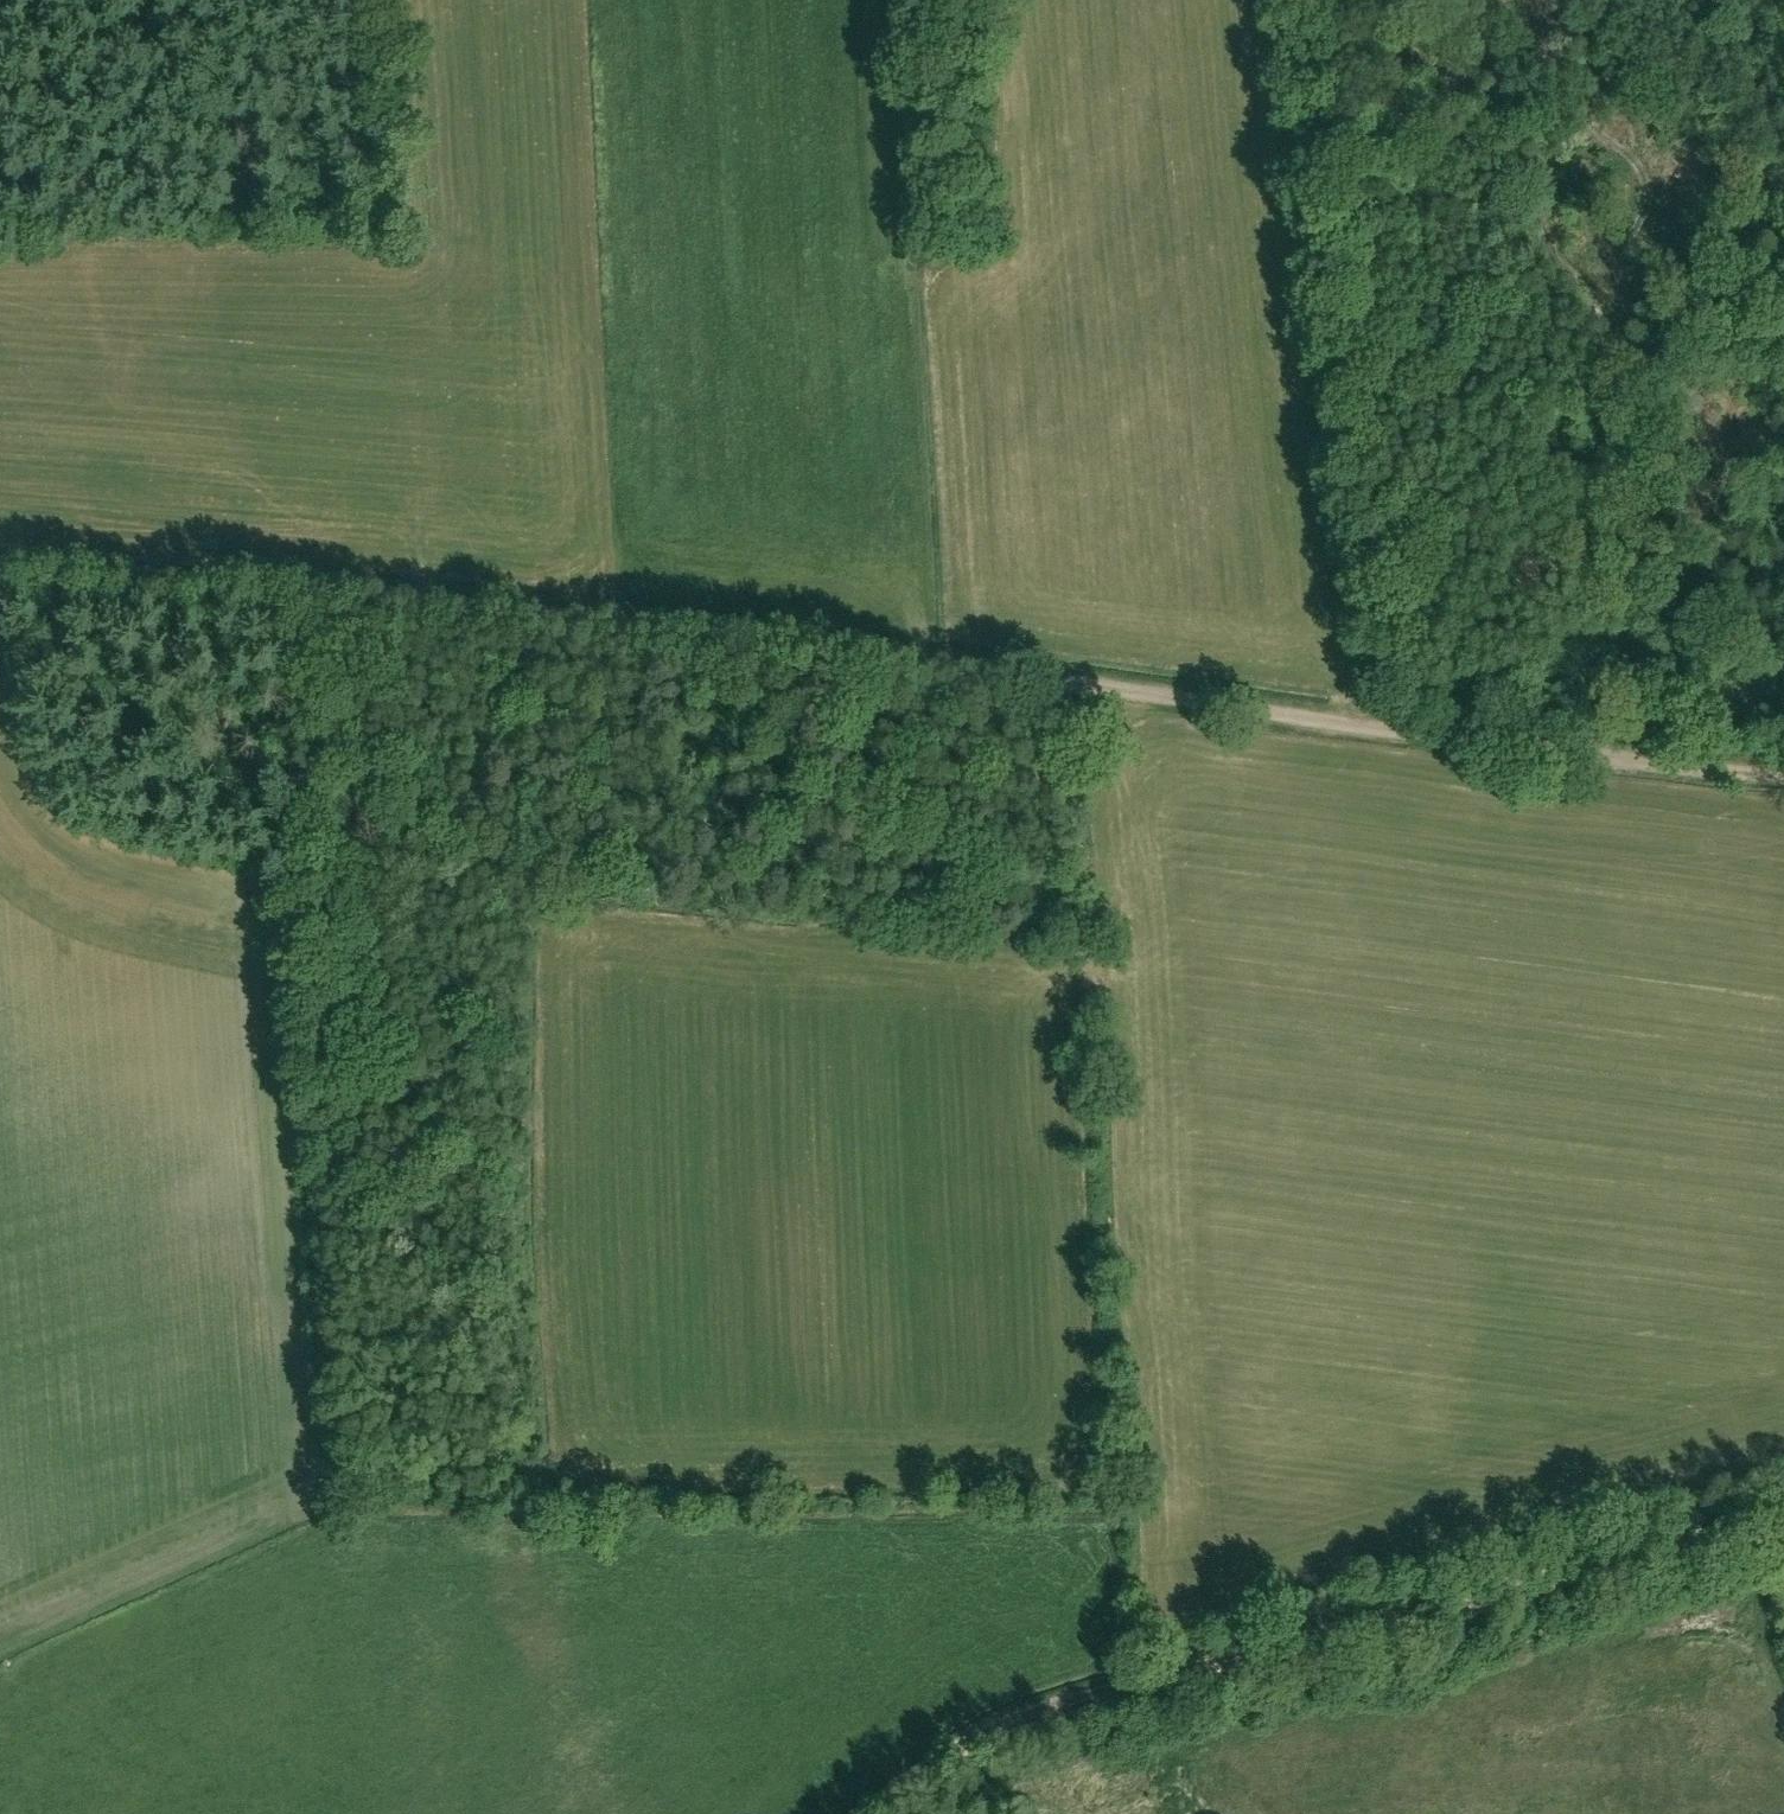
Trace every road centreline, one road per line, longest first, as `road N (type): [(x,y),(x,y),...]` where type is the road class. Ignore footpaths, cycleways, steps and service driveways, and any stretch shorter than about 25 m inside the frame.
road 1 (track): [(1783,776),(420,598),(0,563)]
road 2 (track): [(858,1813),(961,1742),(1041,1708),(1783,1513)]

